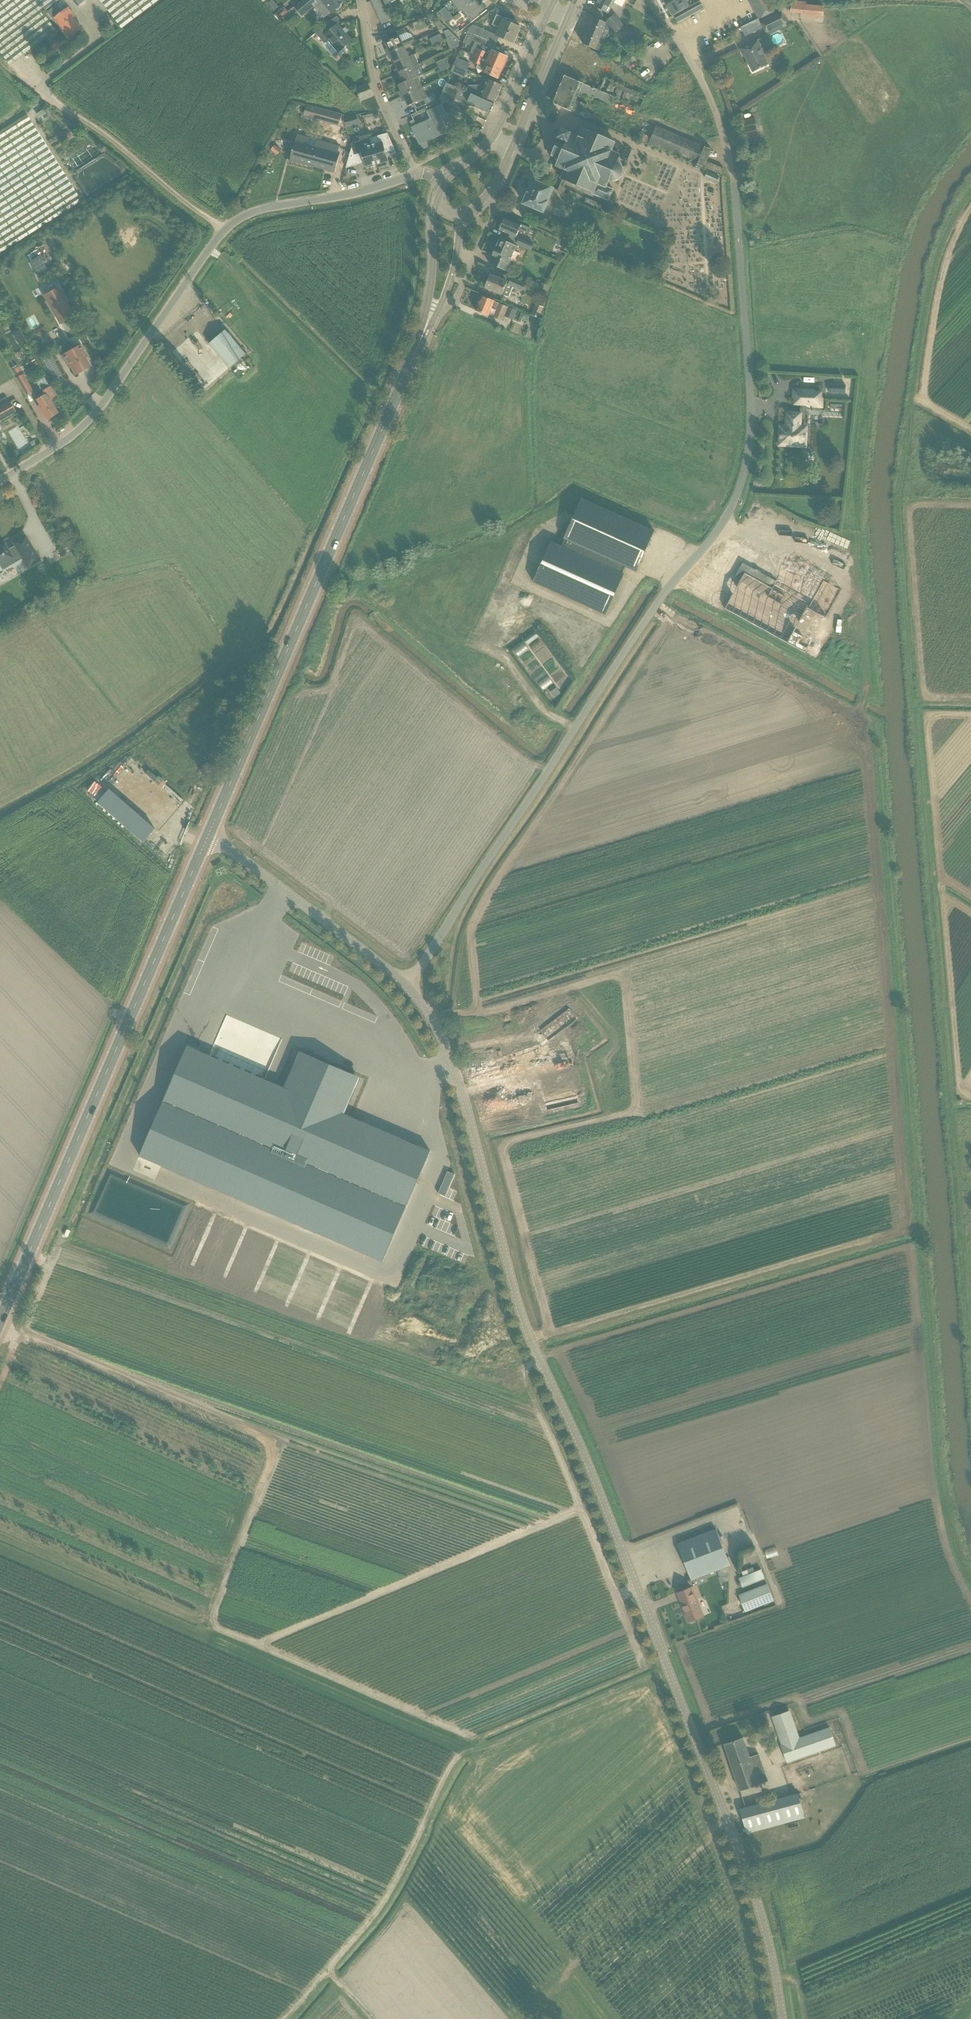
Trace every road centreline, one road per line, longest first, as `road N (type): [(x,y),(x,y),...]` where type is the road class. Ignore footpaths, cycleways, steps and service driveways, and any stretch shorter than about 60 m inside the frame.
road 1 (unclassified): [(652,0),(705,88),(730,155),(745,339),(742,481),(405,987)]
road 2 (unclassified): [(780,2018),(762,1927),(620,1549),(526,1333),(454,1072),(431,1018),(405,987)]
road 3 (primary): [(206,839),(424,332)]
road 4 (primary): [(0,1320),(206,839)]
road 5 (unclassified): [(0,482),(67,442),(108,399),(219,235),(246,216),(311,202)]
road 6 (unclassified): [(405,987),(206,839)]
road 7 (residential): [(415,175),(379,100),(363,0)]
road 8 (primary): [(511,149),(568,15)]
road 9 (primary): [(551,8),(491,140)]
road 10 (primary): [(439,204),(424,332)]
road 11 (primary): [(424,332),(452,276),(459,216)]

